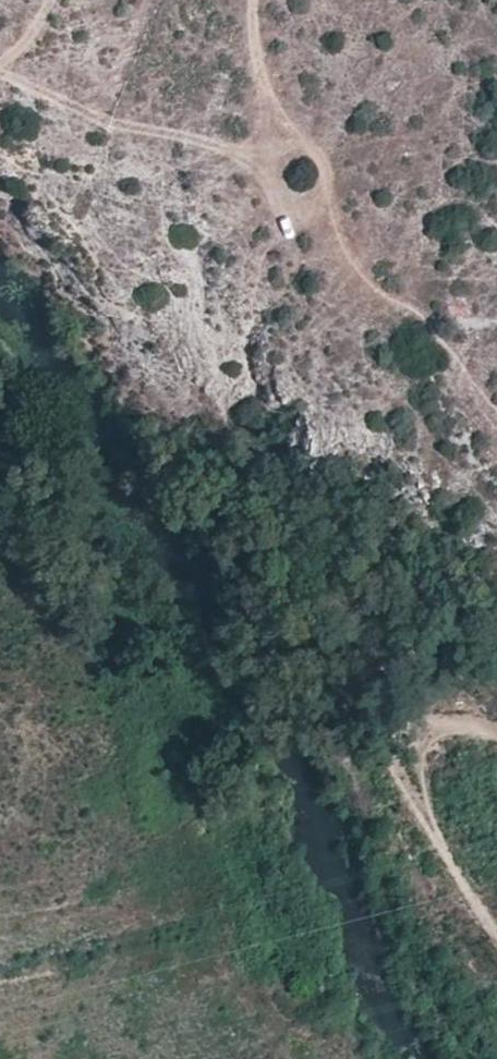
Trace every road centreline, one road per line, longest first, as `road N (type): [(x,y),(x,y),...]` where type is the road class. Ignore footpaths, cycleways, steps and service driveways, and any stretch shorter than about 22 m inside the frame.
road 1 (track): [(0,69),(112,125),(226,150),(254,144),(259,0)]

